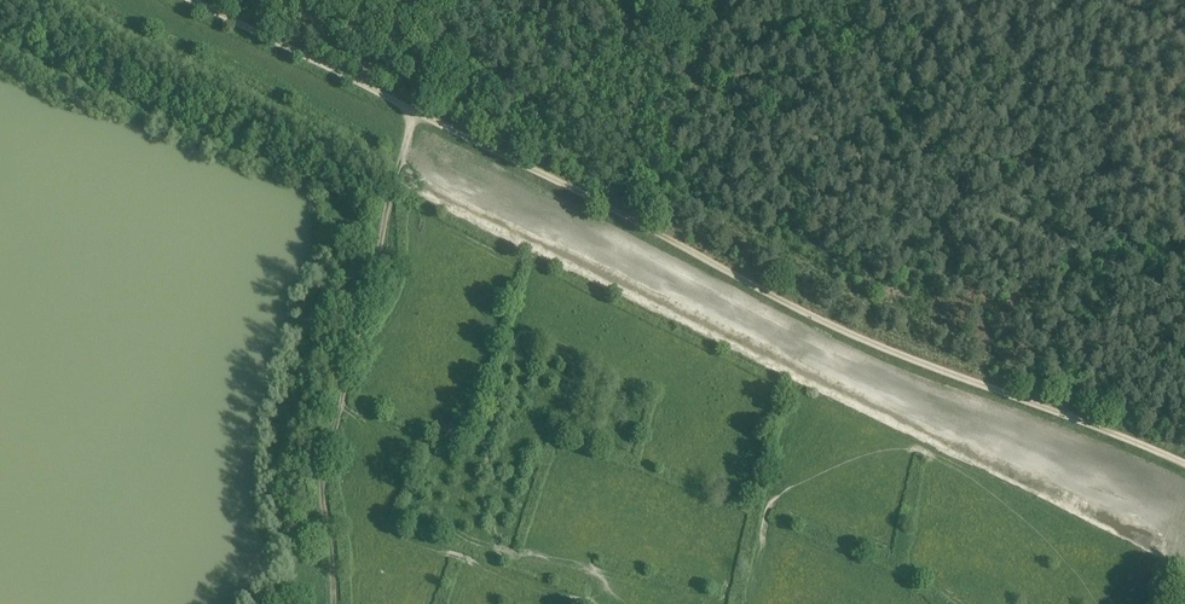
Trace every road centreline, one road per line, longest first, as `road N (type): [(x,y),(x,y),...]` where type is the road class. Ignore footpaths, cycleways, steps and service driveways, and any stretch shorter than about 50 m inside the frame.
road 1 (track): [(1184,467),(895,352),(632,219)]
road 2 (track): [(689,75),(1184,292)]
road 3 (track): [(417,111),(324,476),(337,603)]
road 4 (track): [(632,219),(195,0)]

